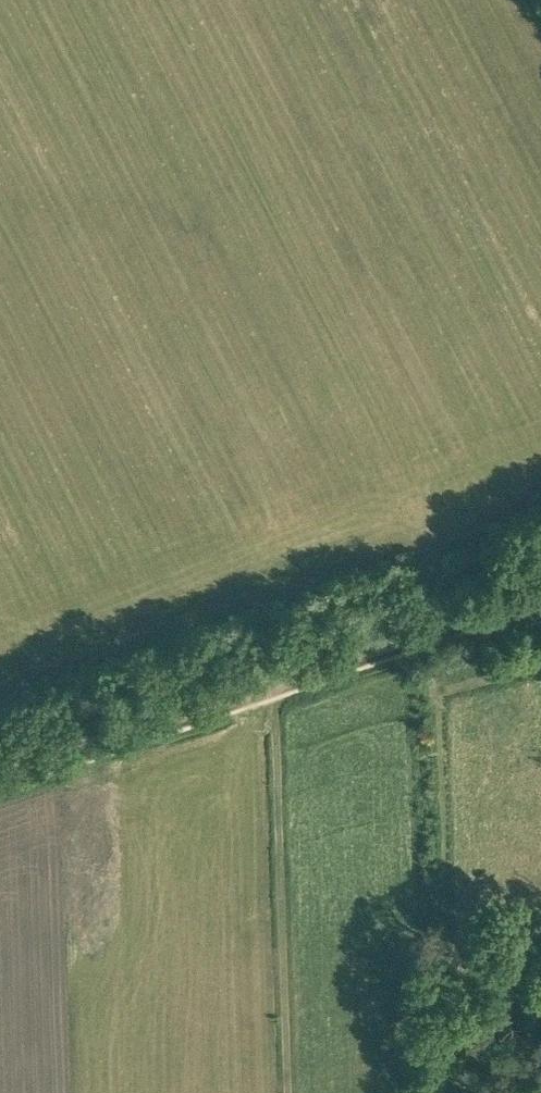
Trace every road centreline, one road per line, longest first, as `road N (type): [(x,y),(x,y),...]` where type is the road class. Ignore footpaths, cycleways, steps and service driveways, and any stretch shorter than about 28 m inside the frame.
road 1 (track): [(540,597),(0,782)]

